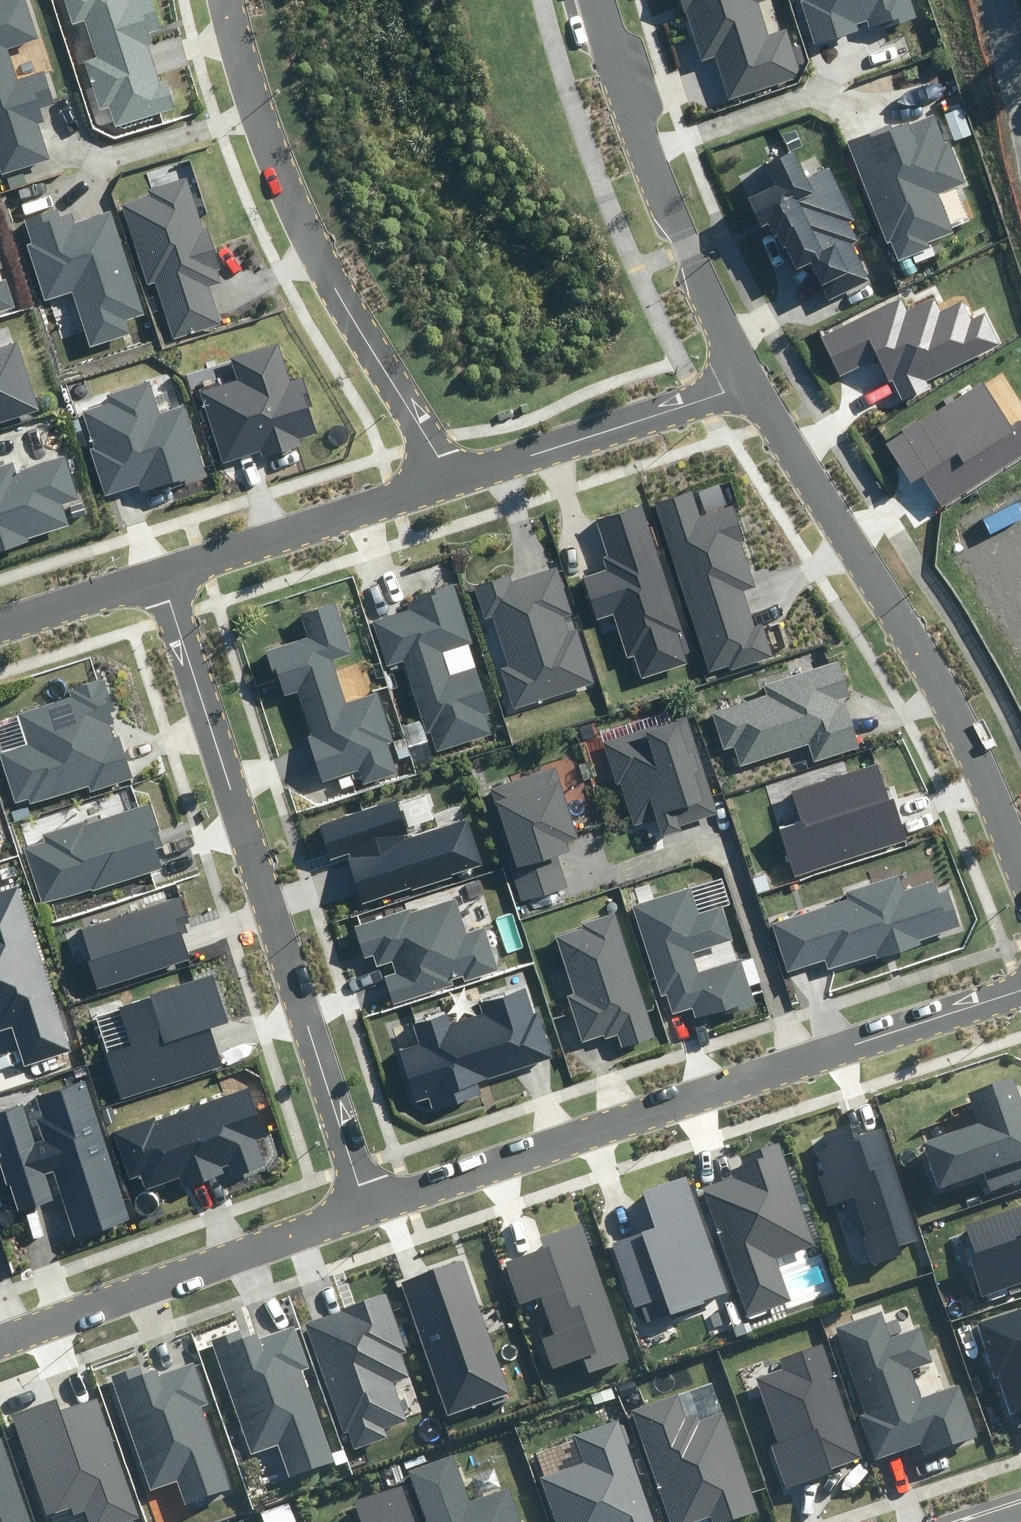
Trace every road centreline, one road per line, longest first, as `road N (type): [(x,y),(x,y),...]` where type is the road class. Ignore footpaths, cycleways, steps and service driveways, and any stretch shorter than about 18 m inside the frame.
road 1 (residential): [(1020,987),(370,1203)]
road 2 (residential): [(370,1203),(163,570)]
road 3 (residential): [(745,376),(885,585),(973,740),(1020,860)]
road 4 (residential): [(444,476),(314,251),(257,112),(226,0)]
road 5 (residential): [(600,0),(647,150),(745,376)]
road 6 (residential): [(370,1203),(0,1333)]
road 7 (residential): [(444,476),(745,376)]
road 8 (residential): [(163,570),(444,476)]
road 9 (residential): [(0,623),(163,570)]

